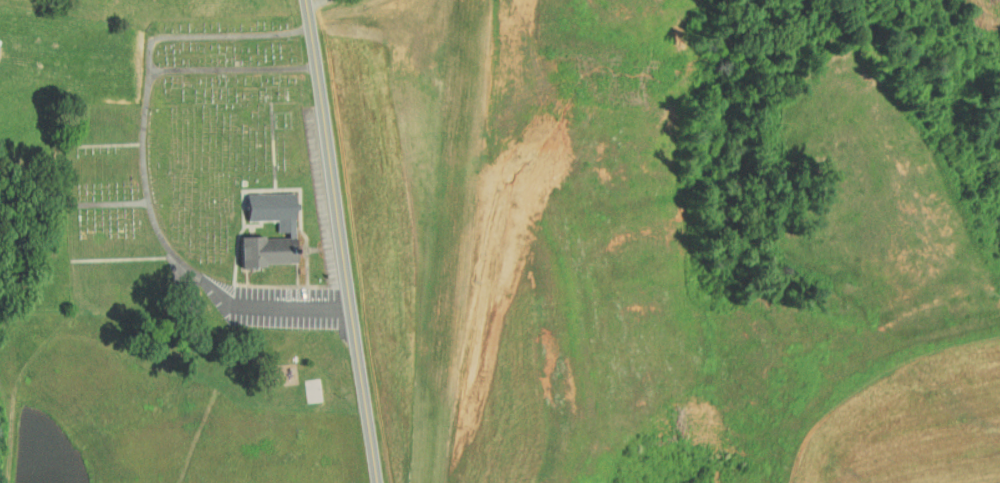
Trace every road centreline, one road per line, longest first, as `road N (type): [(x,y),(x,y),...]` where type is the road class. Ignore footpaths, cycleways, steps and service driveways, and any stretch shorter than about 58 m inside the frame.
road 1 (tertiary): [(379,482),(310,0)]

